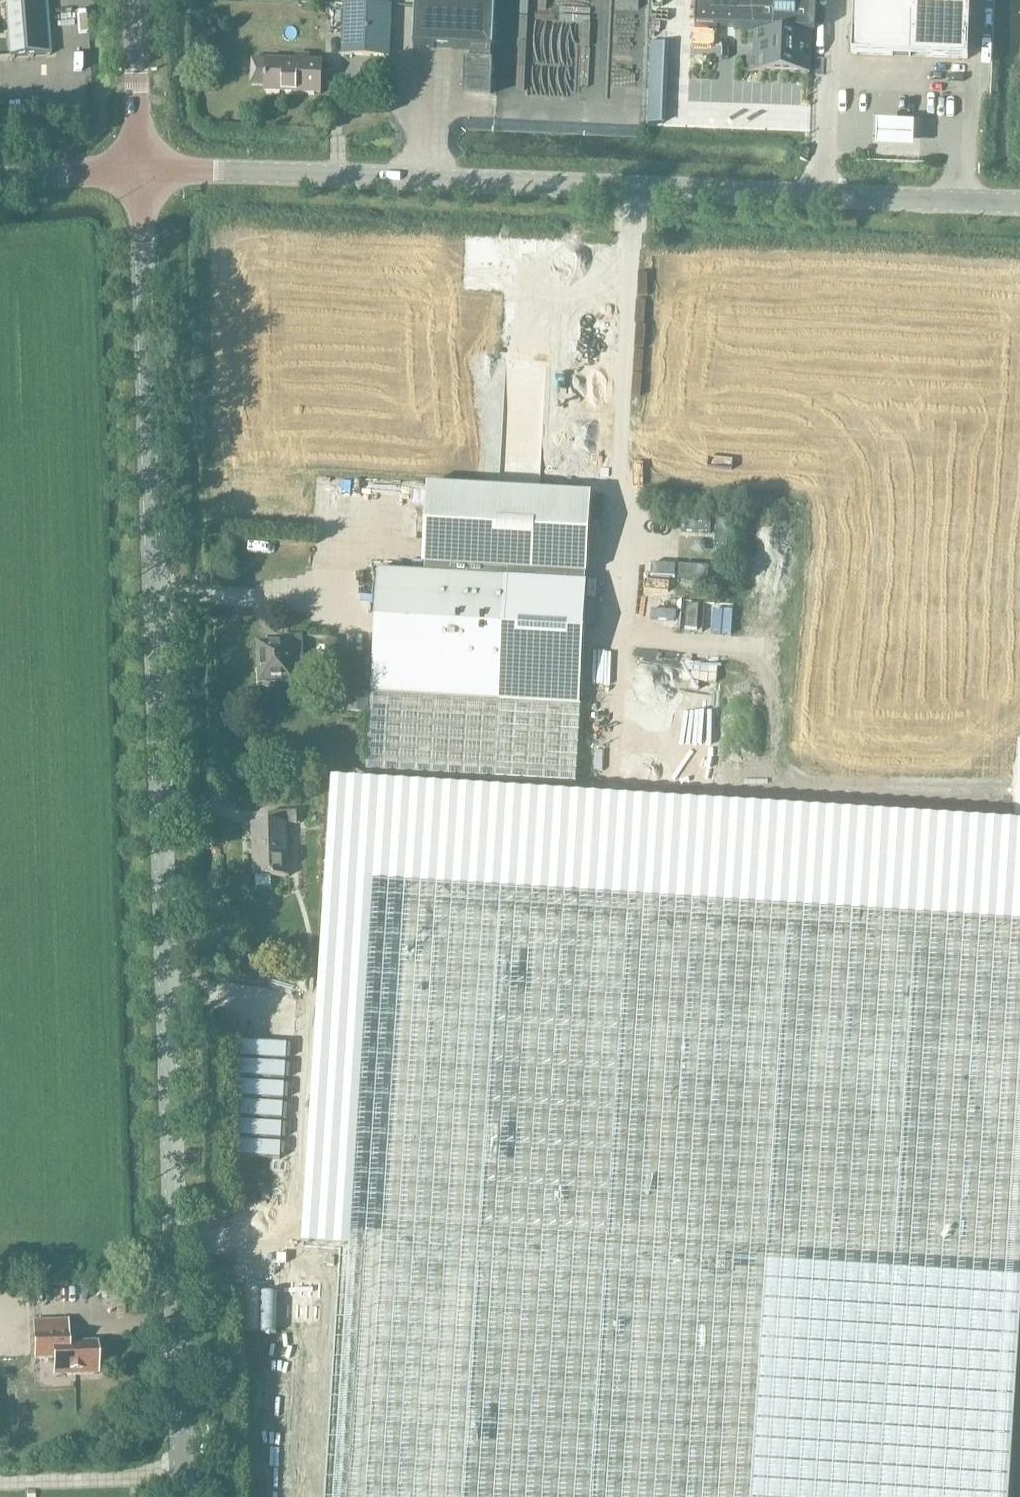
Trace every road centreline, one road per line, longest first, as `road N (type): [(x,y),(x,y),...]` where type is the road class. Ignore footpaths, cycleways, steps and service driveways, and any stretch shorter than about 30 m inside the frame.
road 1 (tertiary): [(183,1496),(138,168)]
road 2 (tertiary): [(138,168),(1019,203)]
road 3 (unclassified): [(138,168),(133,0)]
road 4 (tertiary): [(0,182),(138,168)]

